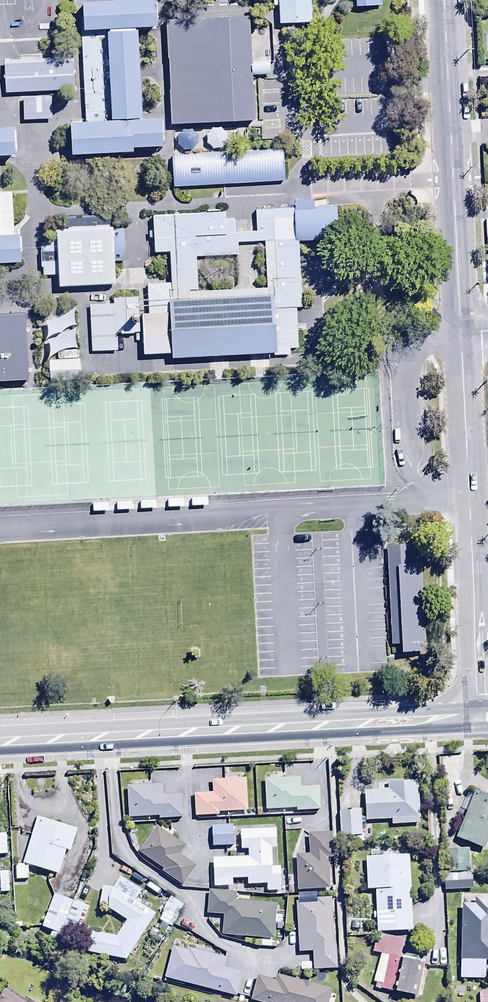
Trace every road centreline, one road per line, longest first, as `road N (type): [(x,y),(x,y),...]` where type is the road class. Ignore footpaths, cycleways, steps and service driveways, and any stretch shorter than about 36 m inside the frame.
road 1 (trunk): [(480,713),(438,728),(0,751)]
road 2 (trunk): [(0,732),(480,713)]
road 3 (tertiary): [(459,333),(480,713)]
road 4 (tertiary): [(442,0),(459,333)]

